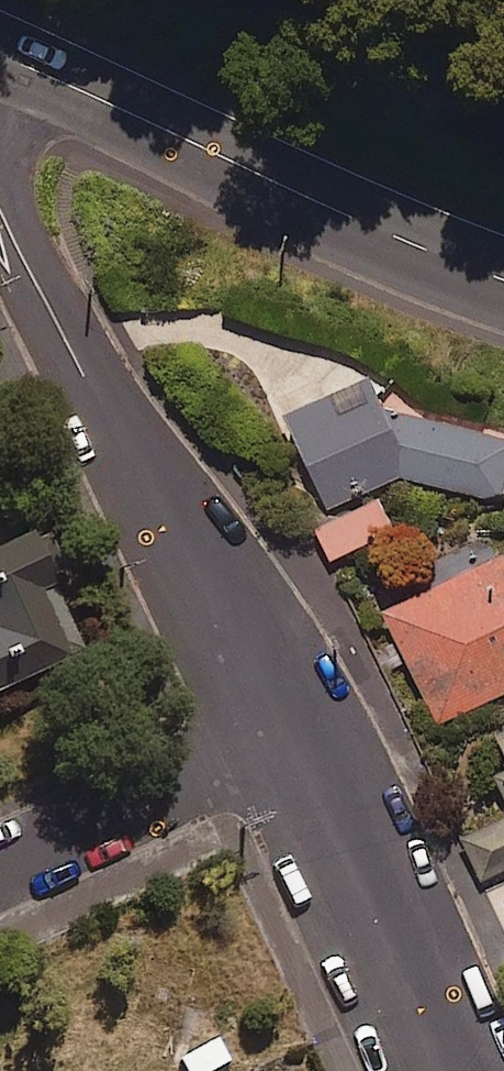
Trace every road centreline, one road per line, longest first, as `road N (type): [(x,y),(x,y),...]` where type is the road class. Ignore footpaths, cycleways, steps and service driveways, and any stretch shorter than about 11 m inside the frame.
road 1 (residential): [(302,721),(46,261),(15,169),(12,36)]
road 2 (tertiary): [(12,36),(296,170),(503,254)]
road 3 (residential): [(455,1070),(302,721)]
road 4 (residential): [(302,721),(0,865)]

